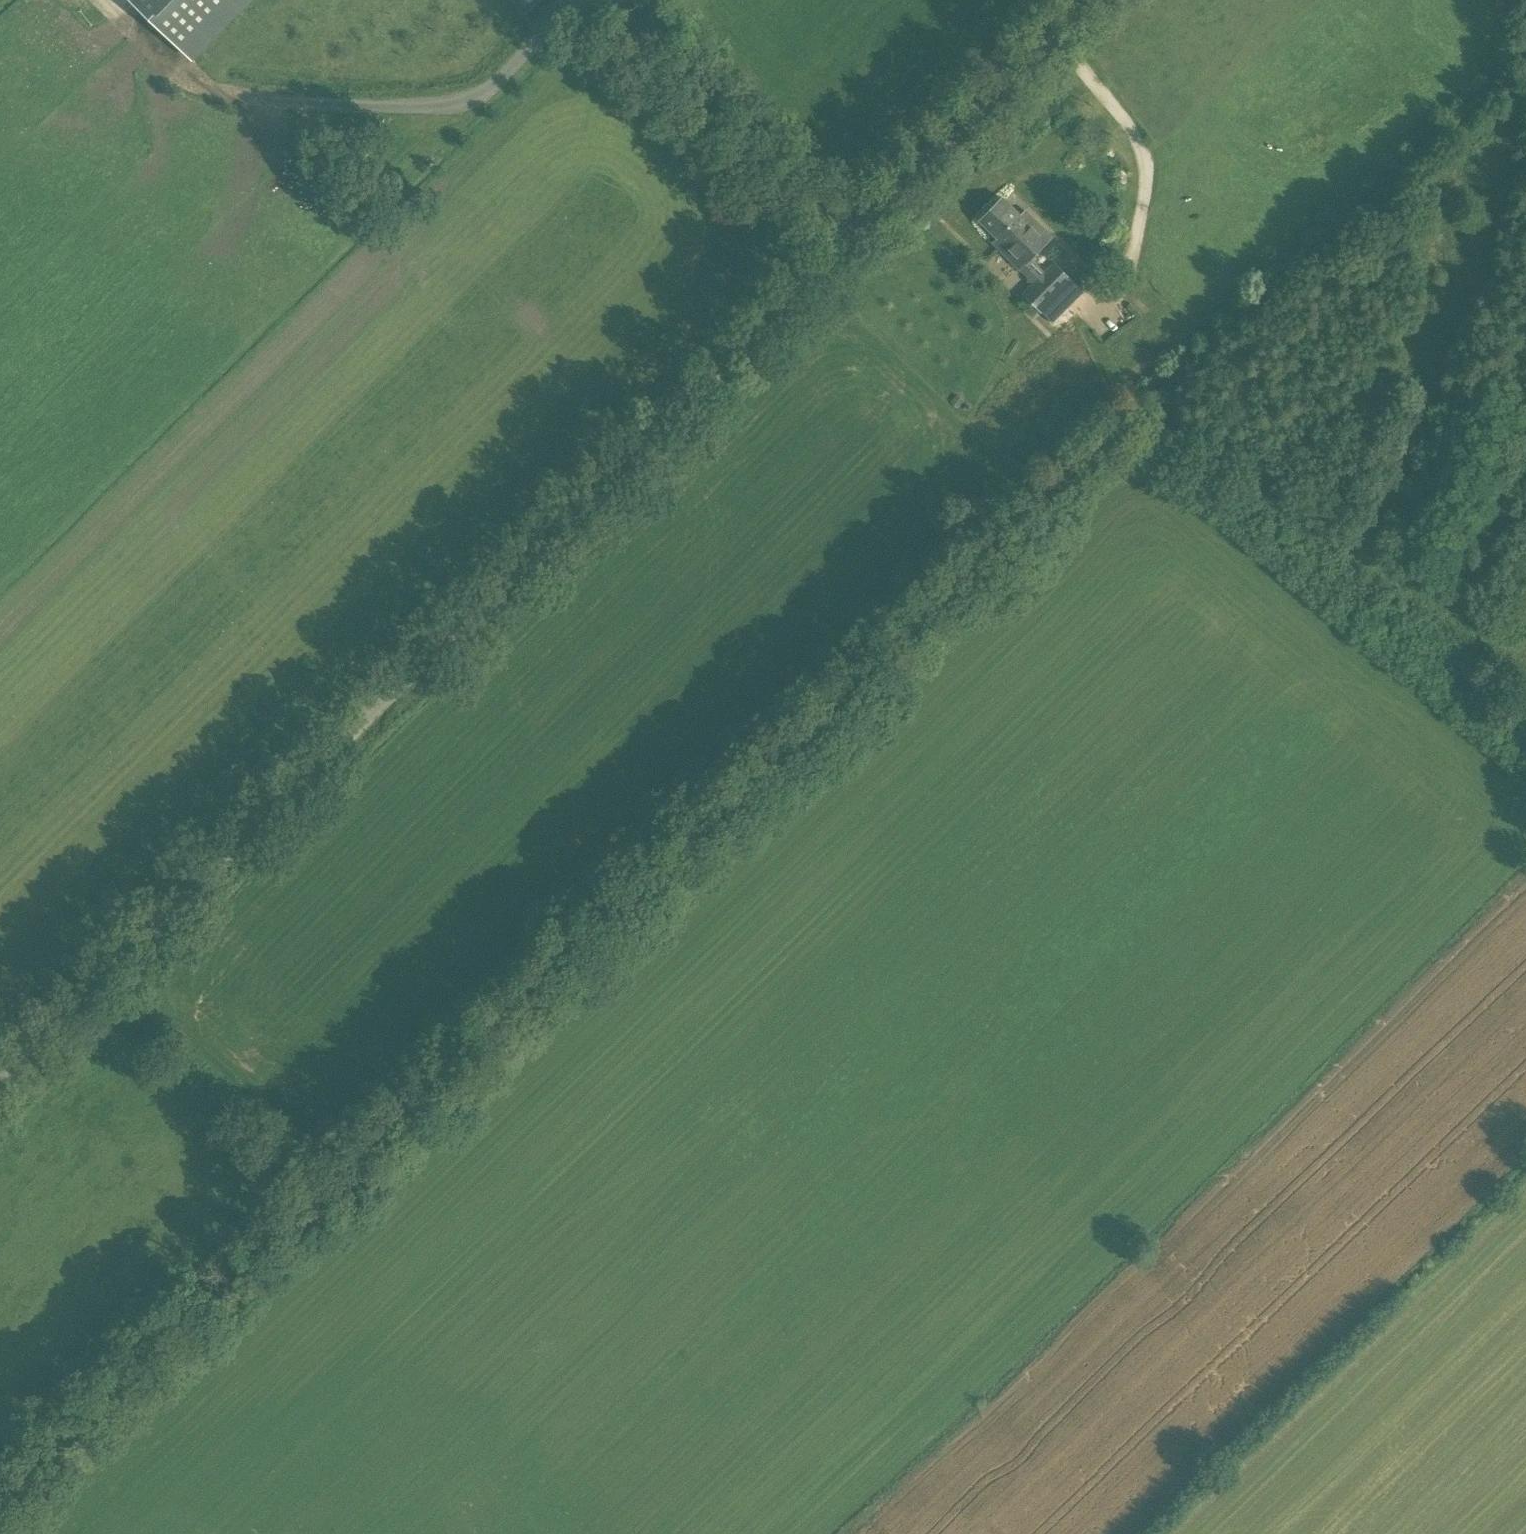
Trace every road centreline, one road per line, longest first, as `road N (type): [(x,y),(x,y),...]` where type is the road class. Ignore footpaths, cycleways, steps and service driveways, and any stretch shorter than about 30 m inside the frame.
road 1 (track): [(1508,73),(0,1505)]
road 2 (unclassified): [(0,1066),(843,244),(1080,0)]

